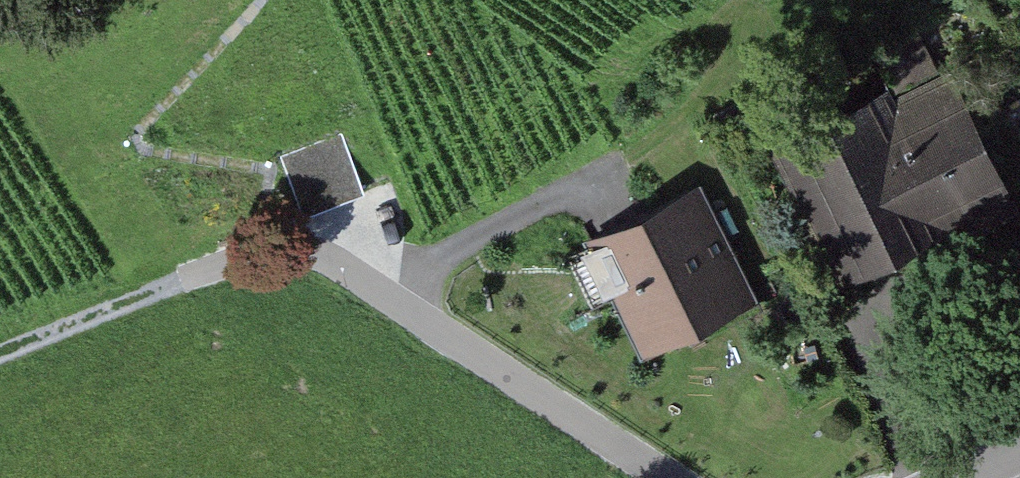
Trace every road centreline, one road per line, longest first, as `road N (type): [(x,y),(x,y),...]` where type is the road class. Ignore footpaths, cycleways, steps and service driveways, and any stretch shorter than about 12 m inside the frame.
road 1 (track): [(400,294),(632,164),(708,105),(753,35),(759,0)]
road 2 (track): [(299,246),(320,245),(400,294),(671,477)]
road 3 (track): [(299,246),(0,361)]

